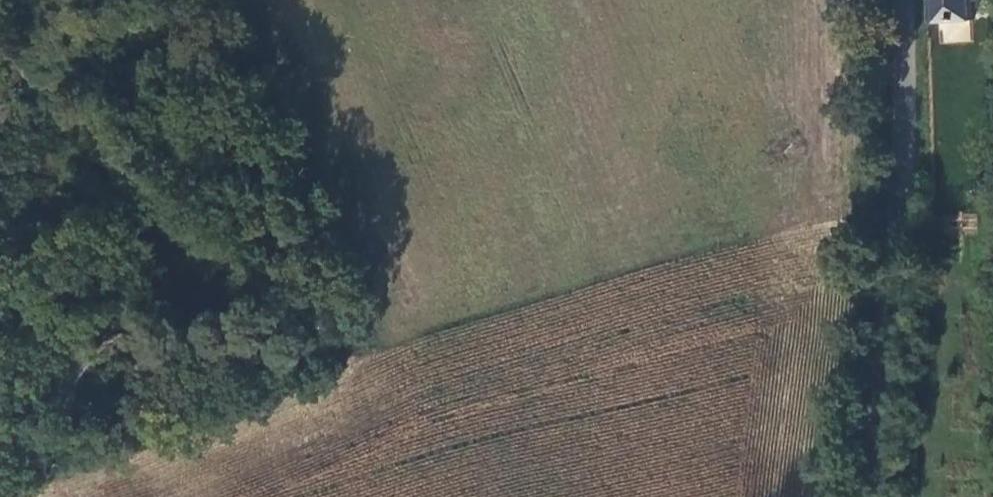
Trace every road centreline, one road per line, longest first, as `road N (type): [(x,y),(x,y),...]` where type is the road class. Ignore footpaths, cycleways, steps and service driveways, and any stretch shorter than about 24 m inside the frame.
road 1 (tertiary): [(899,0),(906,169),(865,496)]

